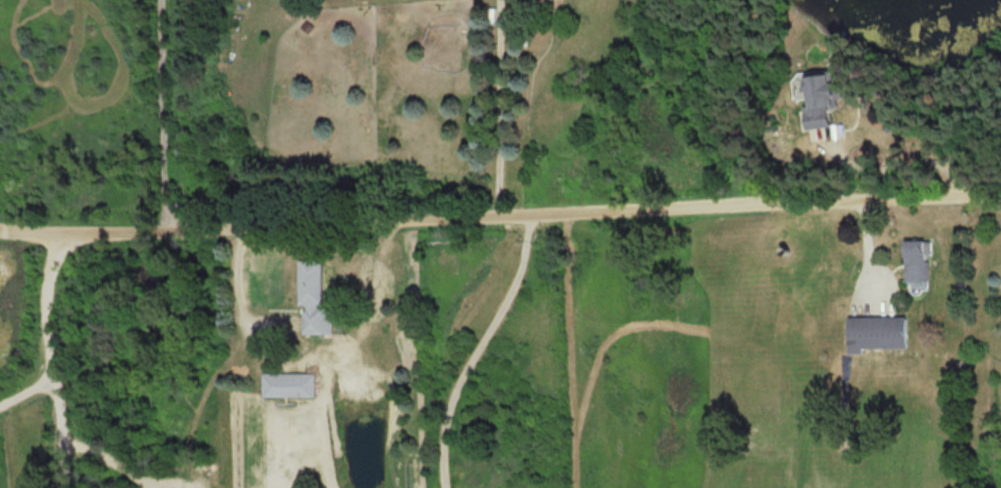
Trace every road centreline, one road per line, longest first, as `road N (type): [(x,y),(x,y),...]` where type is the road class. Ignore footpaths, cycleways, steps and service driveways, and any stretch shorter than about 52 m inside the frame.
road 1 (residential): [(1000,191),(69,230)]
road 2 (residential): [(530,210),(523,277),(443,419),(442,487)]
road 3 (residential): [(69,230),(51,287),(72,487)]

